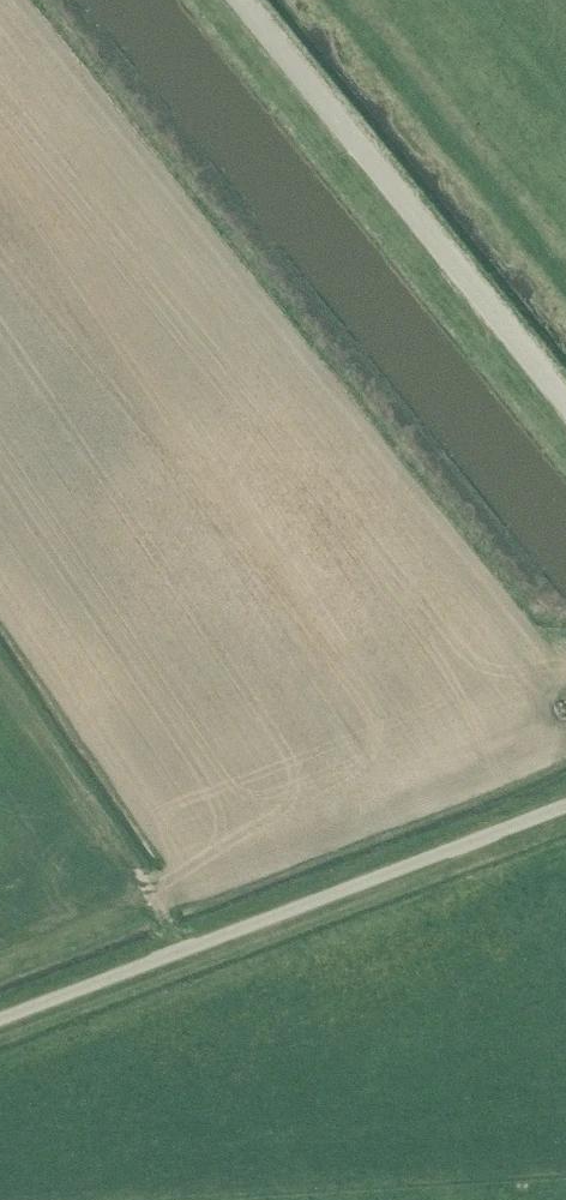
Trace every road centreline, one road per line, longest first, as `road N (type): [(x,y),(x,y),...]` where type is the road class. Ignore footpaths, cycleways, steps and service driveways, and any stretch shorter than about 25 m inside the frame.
road 1 (unclassified): [(0,1020),(565,805)]
road 2 (tertiary): [(565,405),(243,0)]

